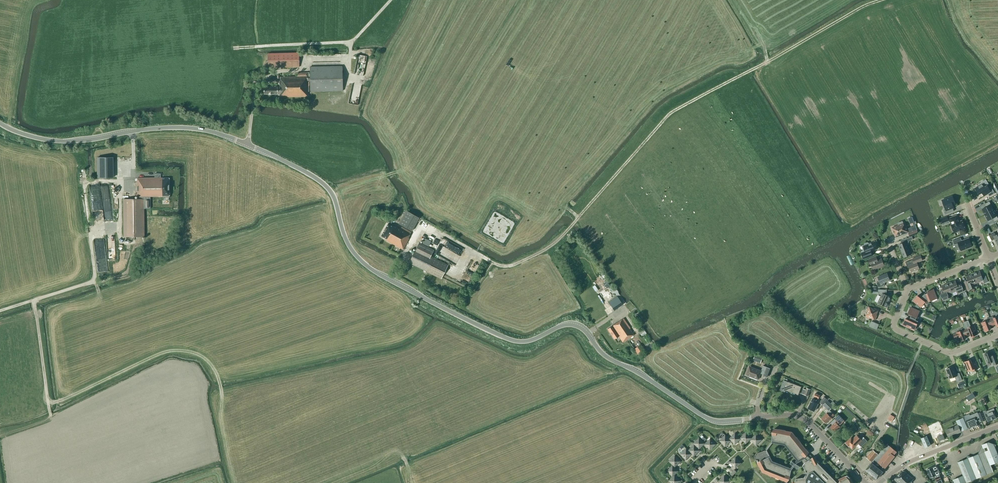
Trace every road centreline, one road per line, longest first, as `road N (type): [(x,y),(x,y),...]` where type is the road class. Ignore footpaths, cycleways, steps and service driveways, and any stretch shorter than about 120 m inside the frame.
road 1 (tertiary): [(865,482),(798,416),(713,420),(606,356),(576,326),(515,341),(378,274),(348,244),(325,185),(247,145),(182,128),(55,141),(0,123)]
road 2 (track): [(423,225),(500,266),(537,254),(672,112),(881,0)]
road 3 (track): [(134,192),(121,193),(120,225),(90,235),(93,282),(0,311)]
road 4 (track): [(48,403),(169,351),(204,358),(221,390)]
road 5 (residential): [(907,290),(896,330),(950,354),(997,335)]
road 6 (tertiary): [(879,482),(917,459),(997,427)]

